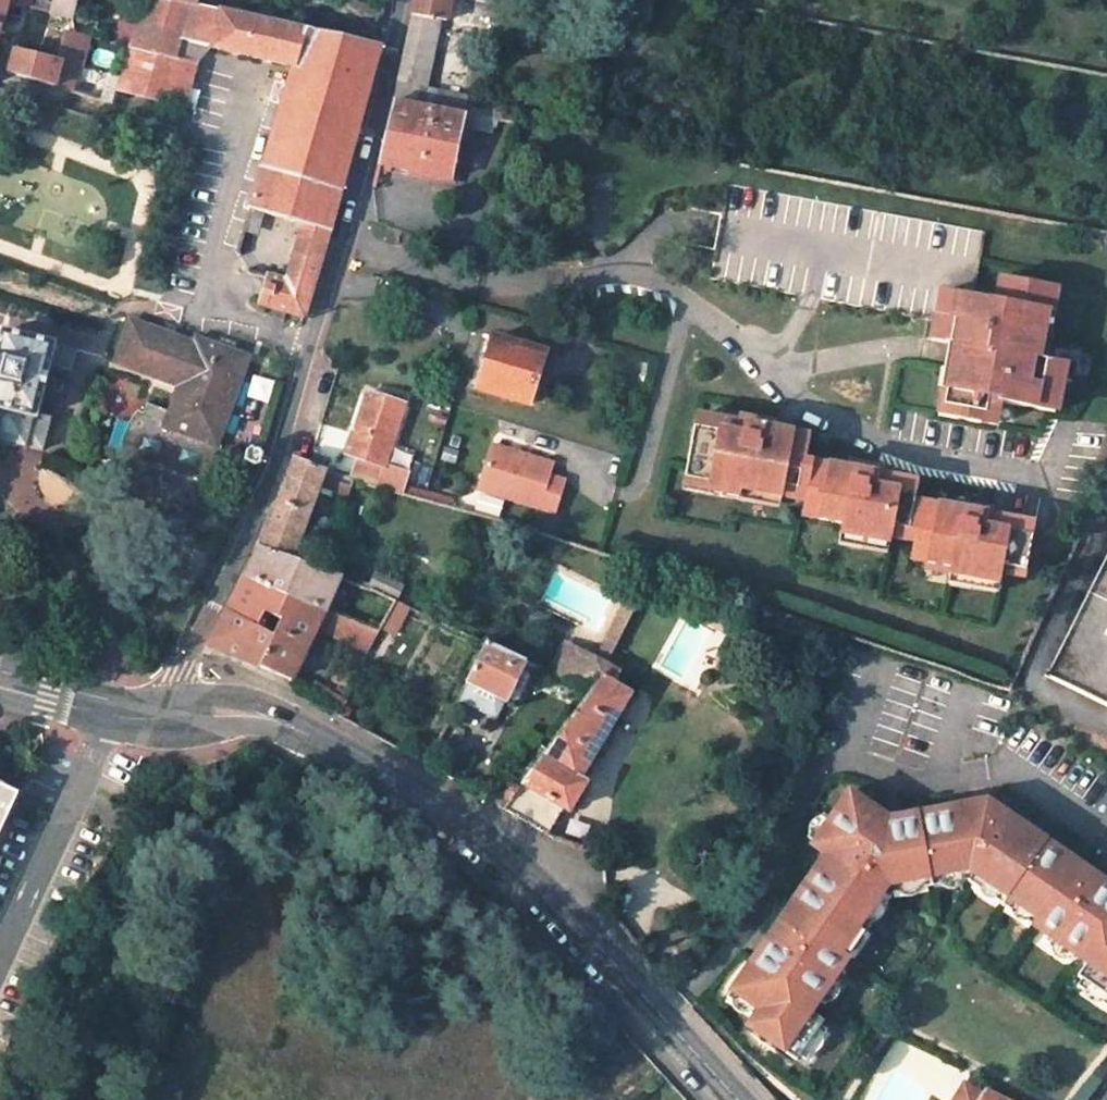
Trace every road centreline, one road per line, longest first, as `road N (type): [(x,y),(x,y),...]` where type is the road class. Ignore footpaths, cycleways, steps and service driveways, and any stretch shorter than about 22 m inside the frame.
road 1 (residential): [(343,244),(479,282),(626,277),(687,301),(768,374),(885,448),(1043,477),(1057,445)]
road 2 (tertiary): [(165,714),(239,710),(269,718),(347,751),(442,807),(547,891),(738,1099)]
road 3 (residential): [(693,980),(750,925),(814,771),(845,760),(931,785),(1009,769),(1106,832)]
road 4 (unclassified): [(165,714),(281,462),(343,244)]
road 5 (residential): [(113,712),(0,966)]
road 6 (unclassified): [(343,244),(395,62),(403,0)]

